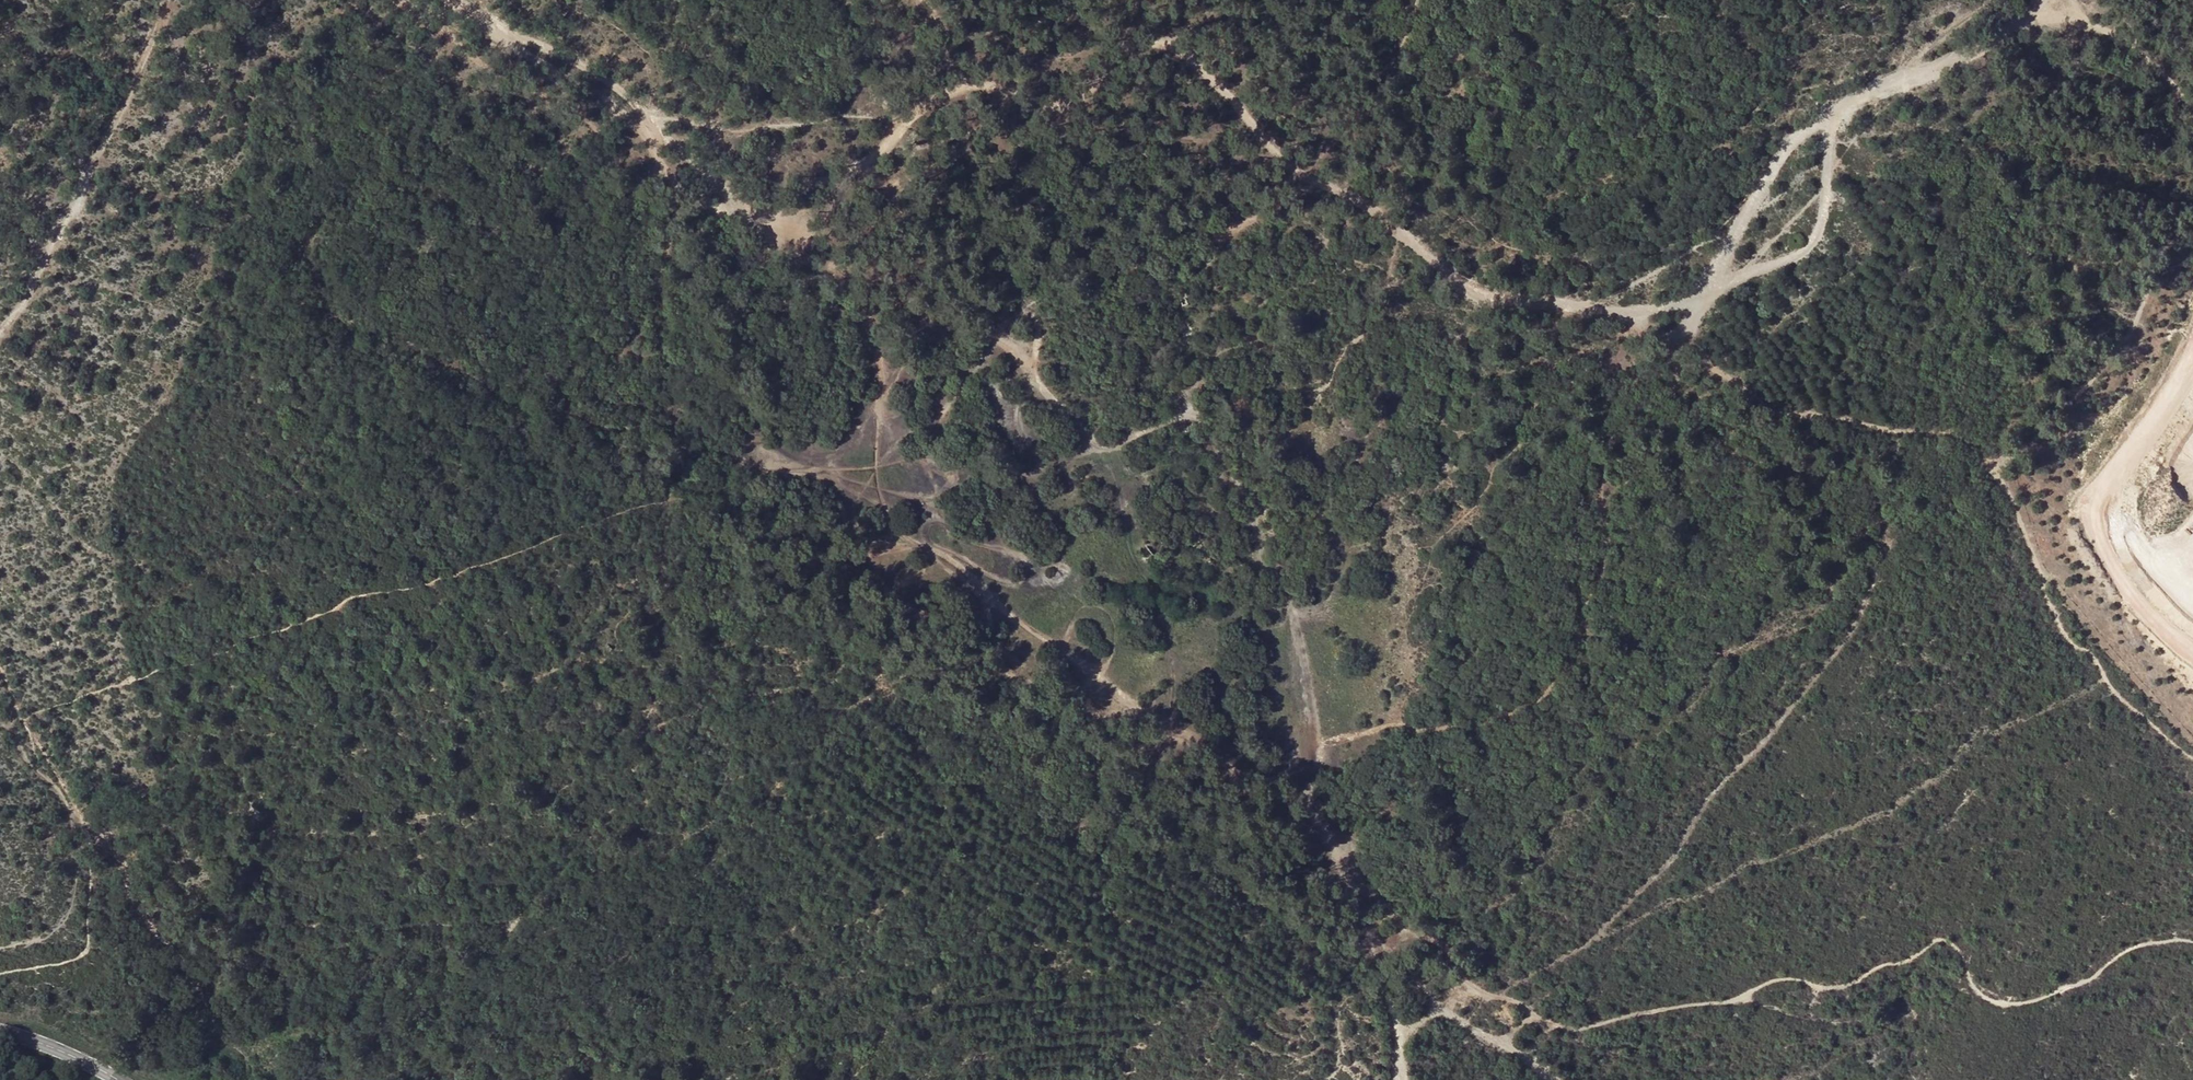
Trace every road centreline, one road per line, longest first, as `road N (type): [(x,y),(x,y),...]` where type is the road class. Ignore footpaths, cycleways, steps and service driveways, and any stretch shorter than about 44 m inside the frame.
road 1 (track): [(2043,0),(1816,117),(1784,157),(1728,258),(1694,285),(1642,301),(1576,302),(1449,265),(1352,182),(1290,164),(1193,59),(1158,43),(1122,53),(1065,97),(962,85),(900,128),(878,156),(834,182),(782,193),(742,190),(702,163),(637,90),(470,0)]
road 2 (tertiary): [(0,1032),(117,1079)]

